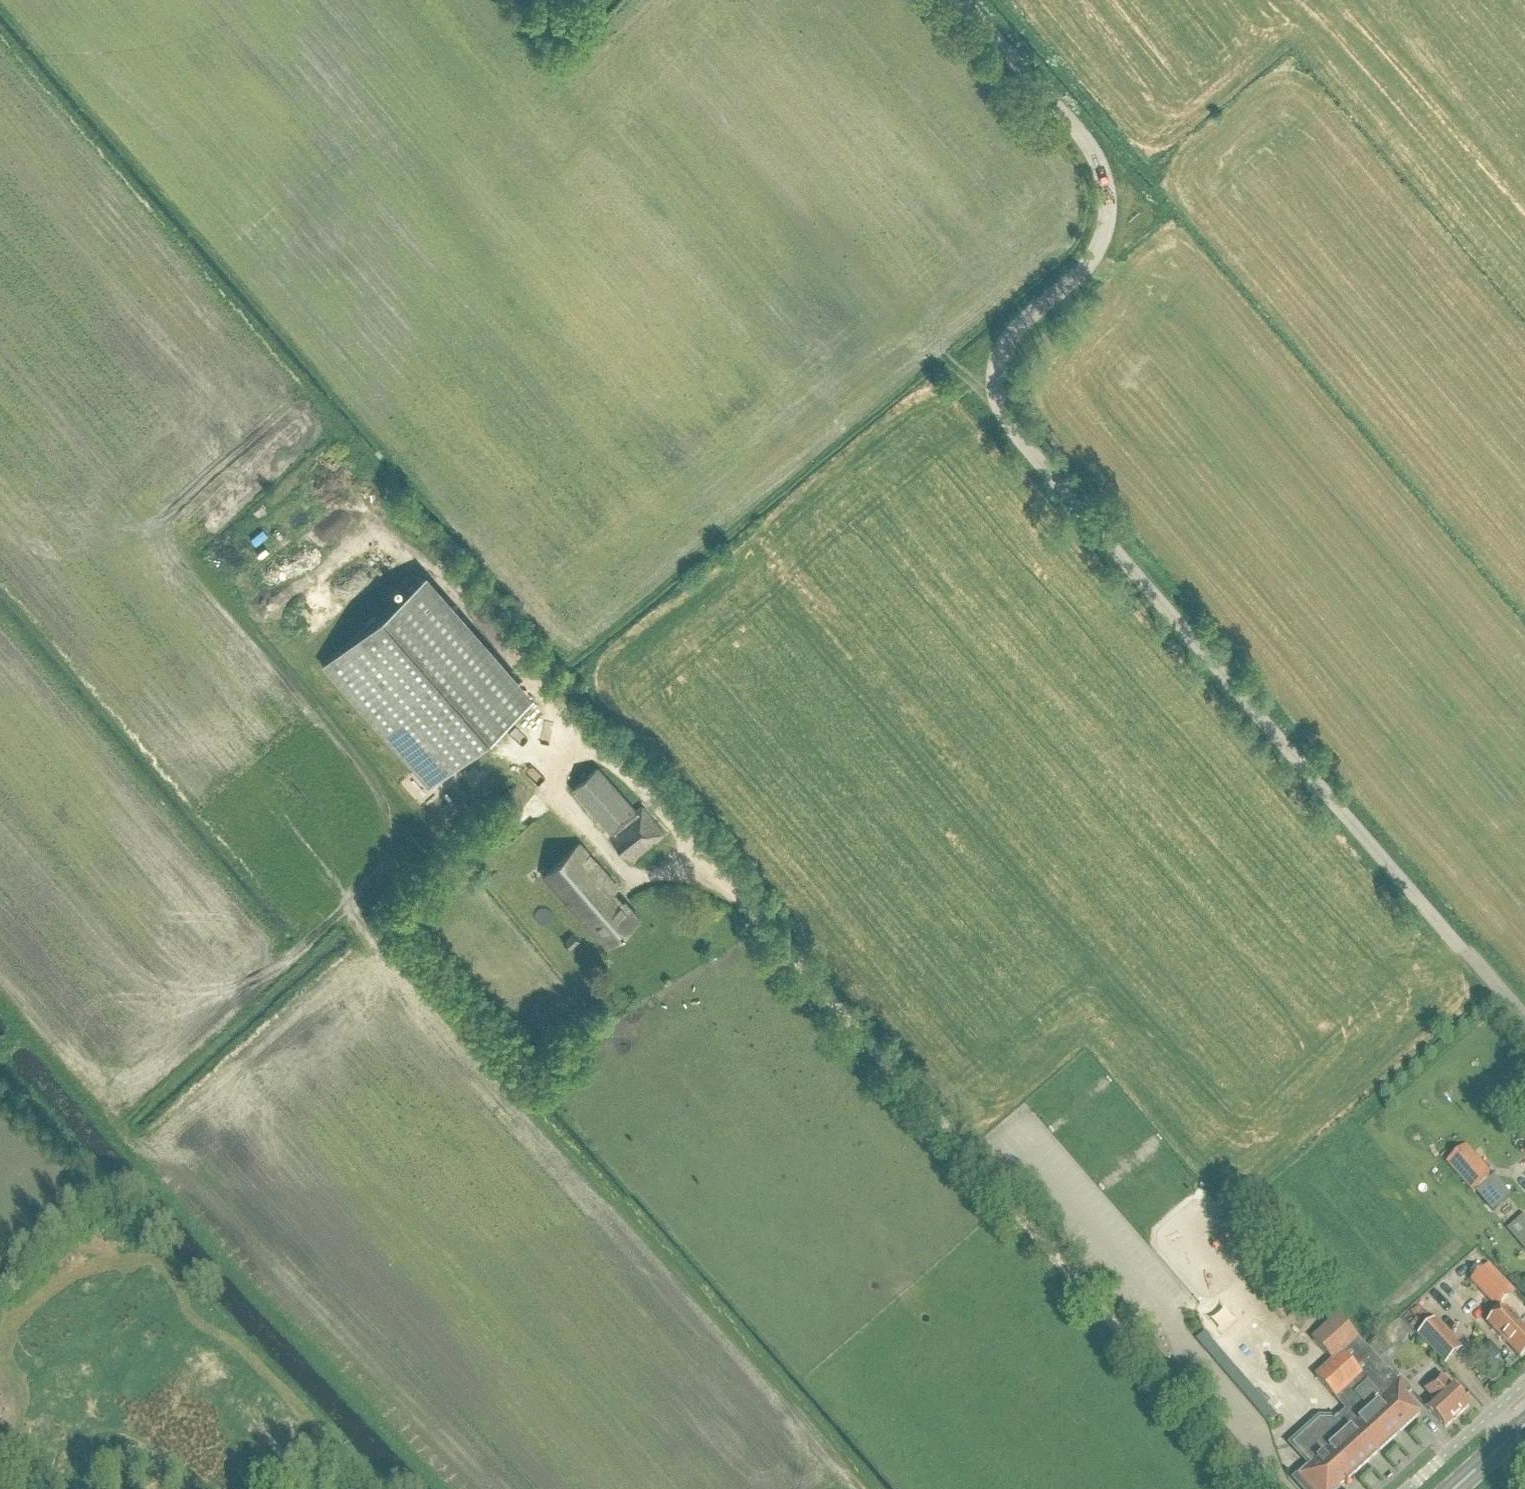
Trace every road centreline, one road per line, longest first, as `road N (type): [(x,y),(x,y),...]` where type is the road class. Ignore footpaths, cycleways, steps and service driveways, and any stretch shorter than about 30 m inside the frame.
road 1 (unclassified): [(1524,1022),(1002,412),(995,392),(1000,351),(1024,317),(1094,255),(1107,190),(1089,146),(964,0)]

